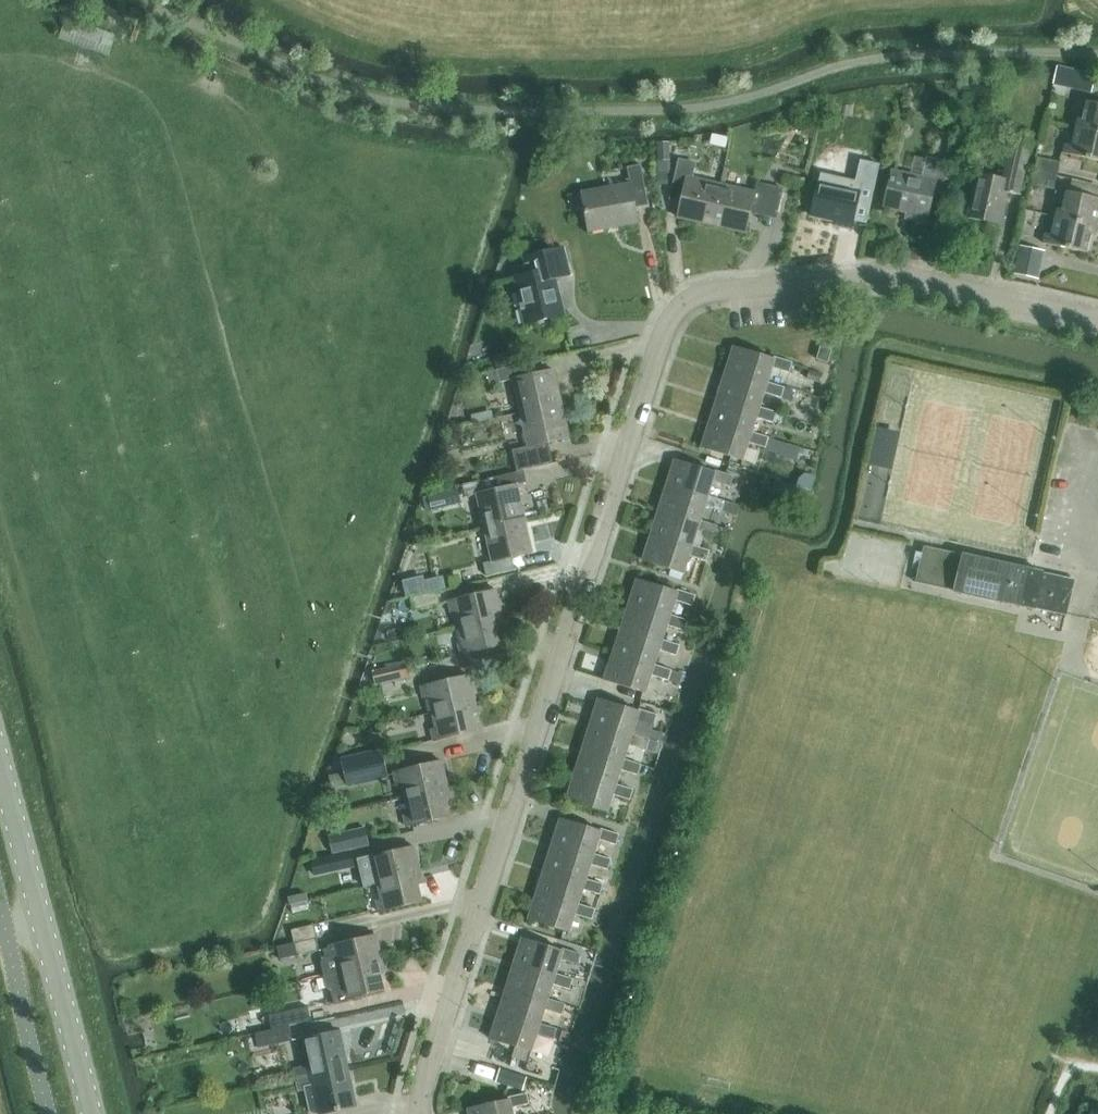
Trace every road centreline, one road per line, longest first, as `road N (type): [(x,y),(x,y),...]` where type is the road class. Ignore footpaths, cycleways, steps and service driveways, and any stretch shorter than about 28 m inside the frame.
road 1 (residential): [(419,1113),(445,1003),(514,809),(579,580),(599,545),(657,350),(677,308),(715,290),(890,277),(1097,319)]
road 2 (secondary): [(91,1113),(0,763)]

